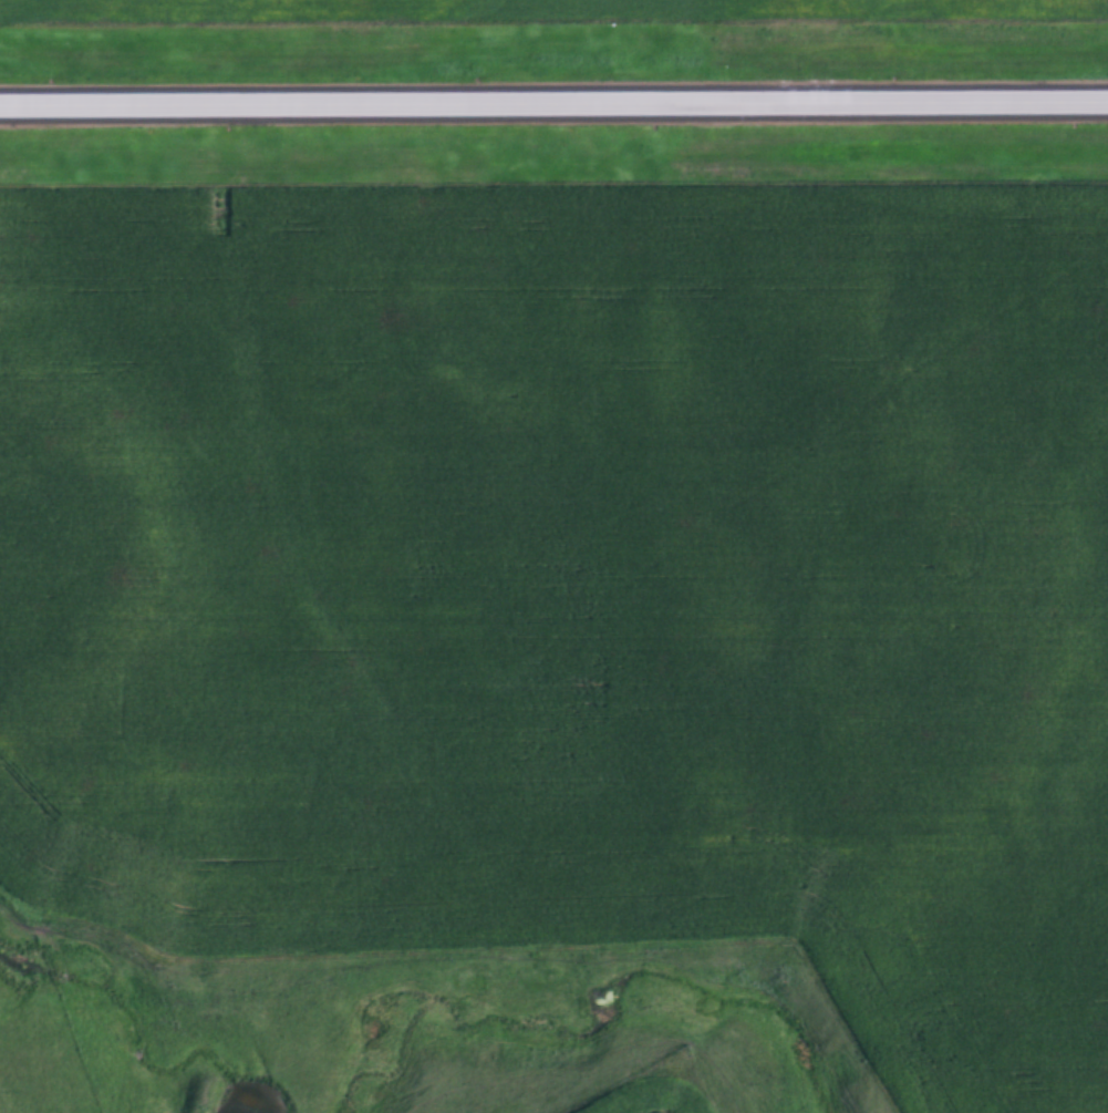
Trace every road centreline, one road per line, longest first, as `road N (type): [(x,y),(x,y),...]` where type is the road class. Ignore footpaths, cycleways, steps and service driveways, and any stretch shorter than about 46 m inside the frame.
road 1 (primary): [(0,105),(1107,99)]

